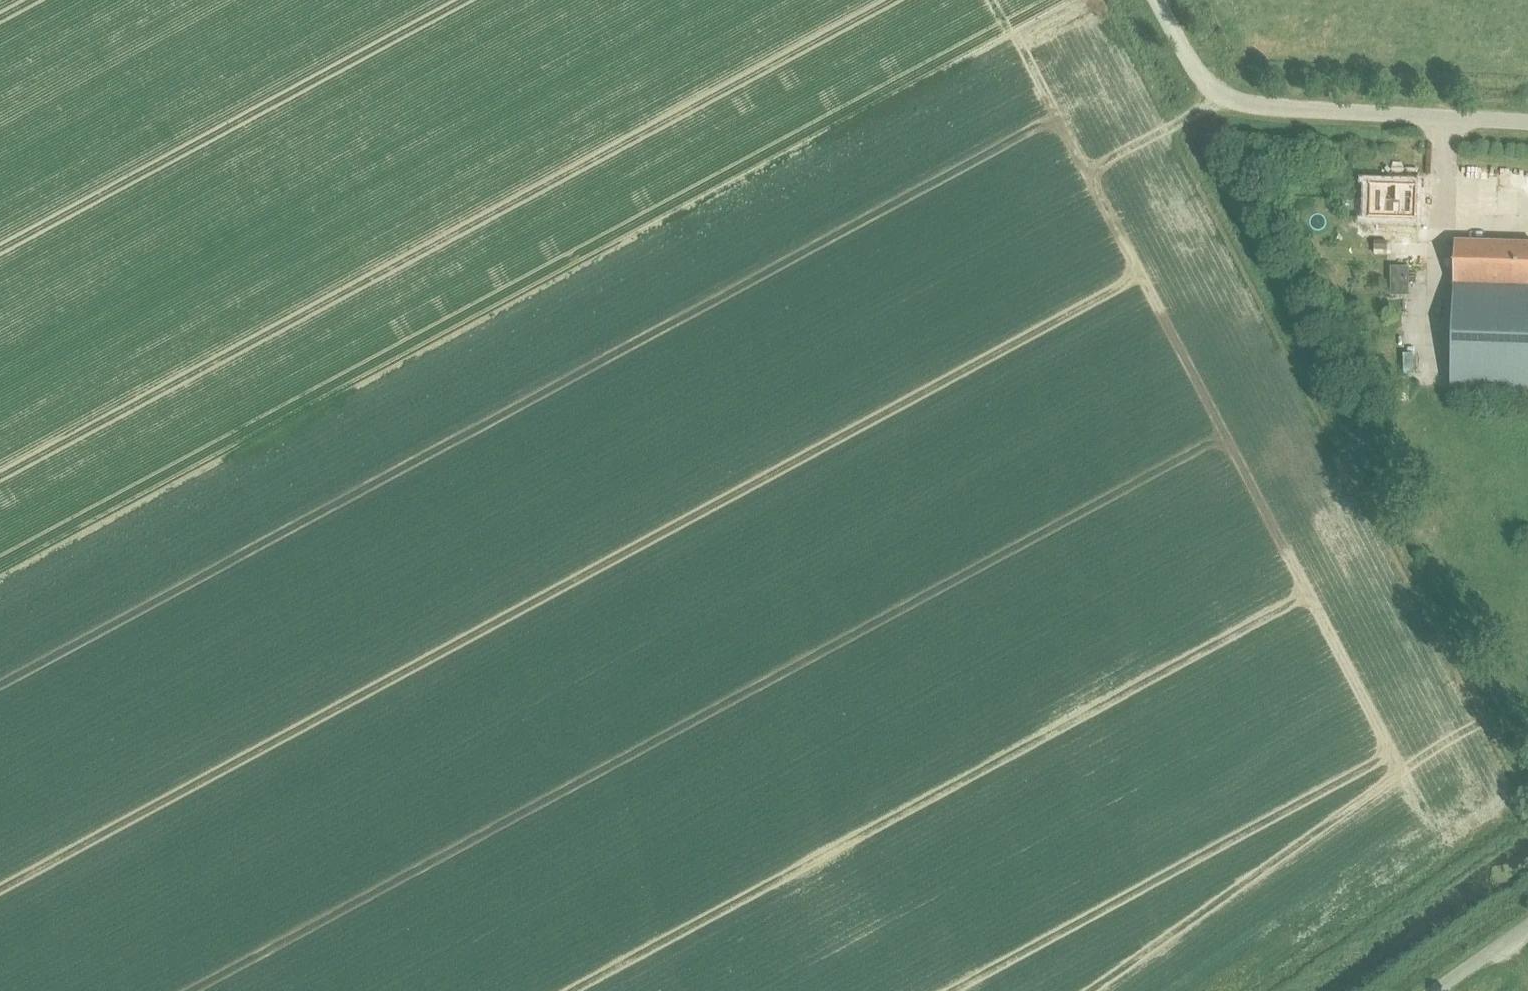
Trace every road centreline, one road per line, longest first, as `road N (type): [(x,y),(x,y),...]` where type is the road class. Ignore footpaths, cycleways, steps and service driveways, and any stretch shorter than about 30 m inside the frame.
road 1 (track): [(1215,90),(1172,129),(1511,783),(1527,776)]
road 2 (unclassified): [(1527,128),(1263,109),(1215,90),(1159,0)]

